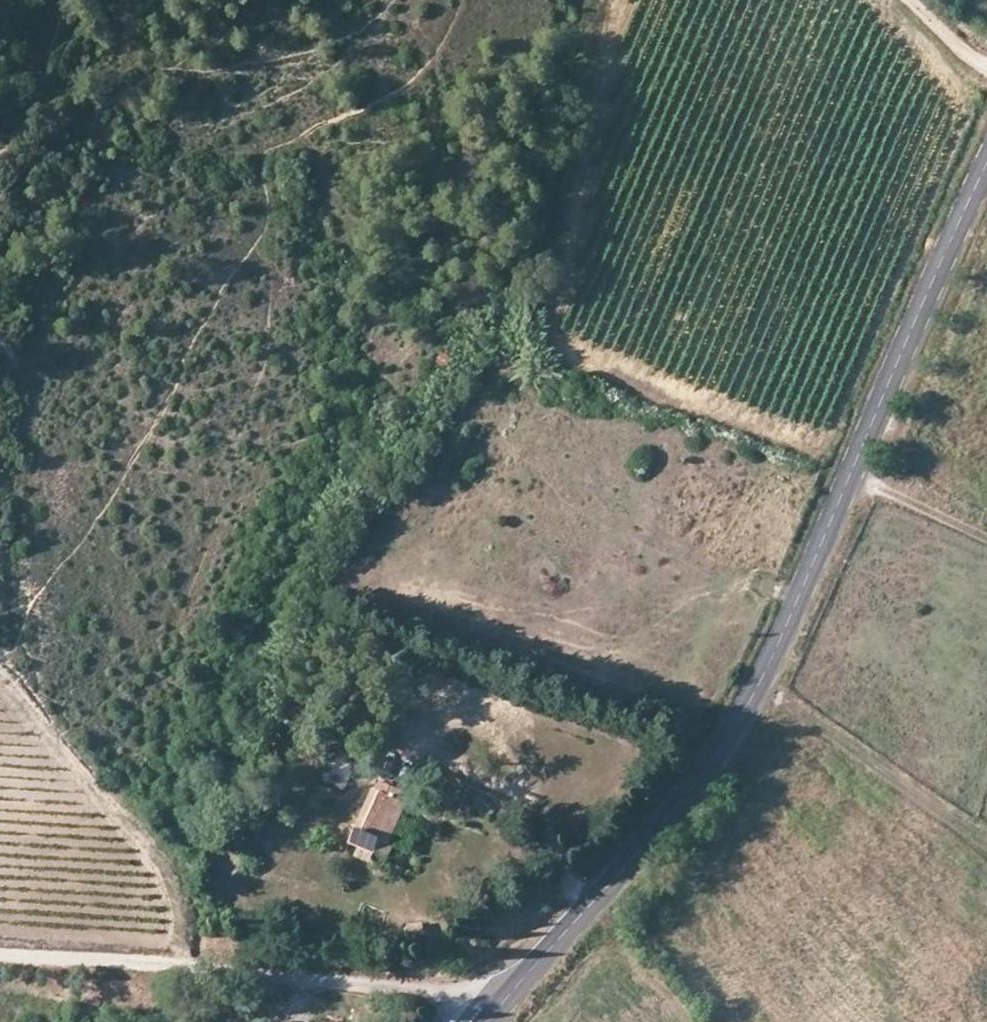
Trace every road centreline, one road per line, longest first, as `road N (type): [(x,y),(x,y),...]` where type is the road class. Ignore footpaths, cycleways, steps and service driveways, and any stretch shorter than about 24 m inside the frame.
road 1 (tertiary): [(487,1021),(658,832),(716,758),(766,673),(986,165)]
road 2 (track): [(0,954),(448,990),(493,1014)]

